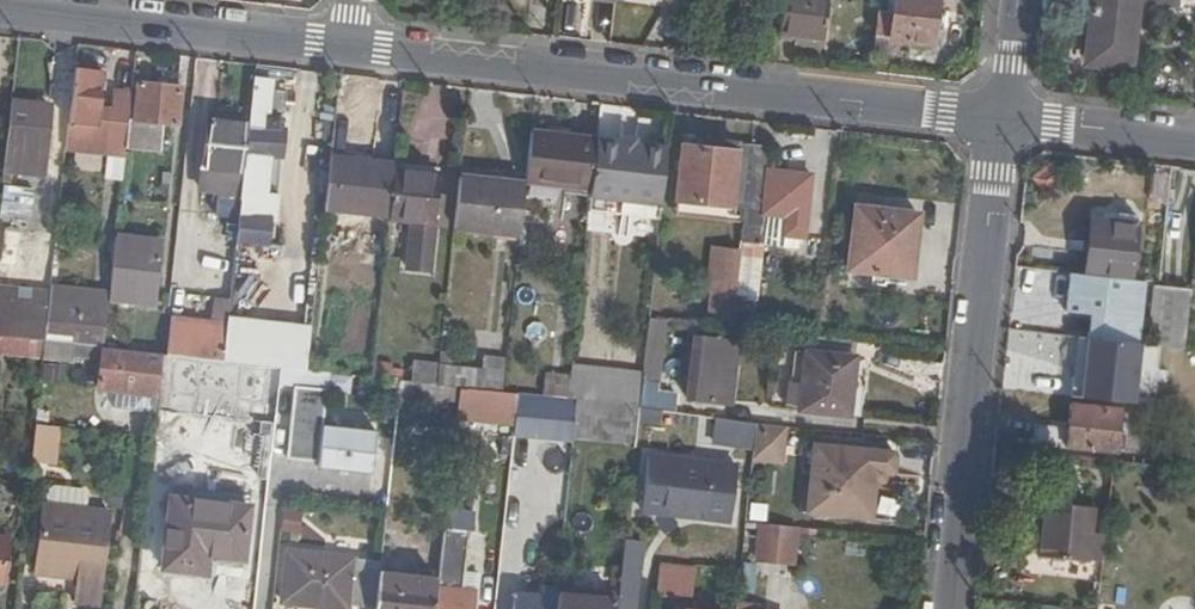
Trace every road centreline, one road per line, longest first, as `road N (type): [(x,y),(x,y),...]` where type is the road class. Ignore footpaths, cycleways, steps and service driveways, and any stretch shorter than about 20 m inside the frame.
road 1 (residential): [(345,47),(995,114)]
road 2 (residential): [(940,608),(995,114)]
road 3 (residential): [(0,8),(345,47)]
road 4 (residential): [(995,114),(1194,140)]

